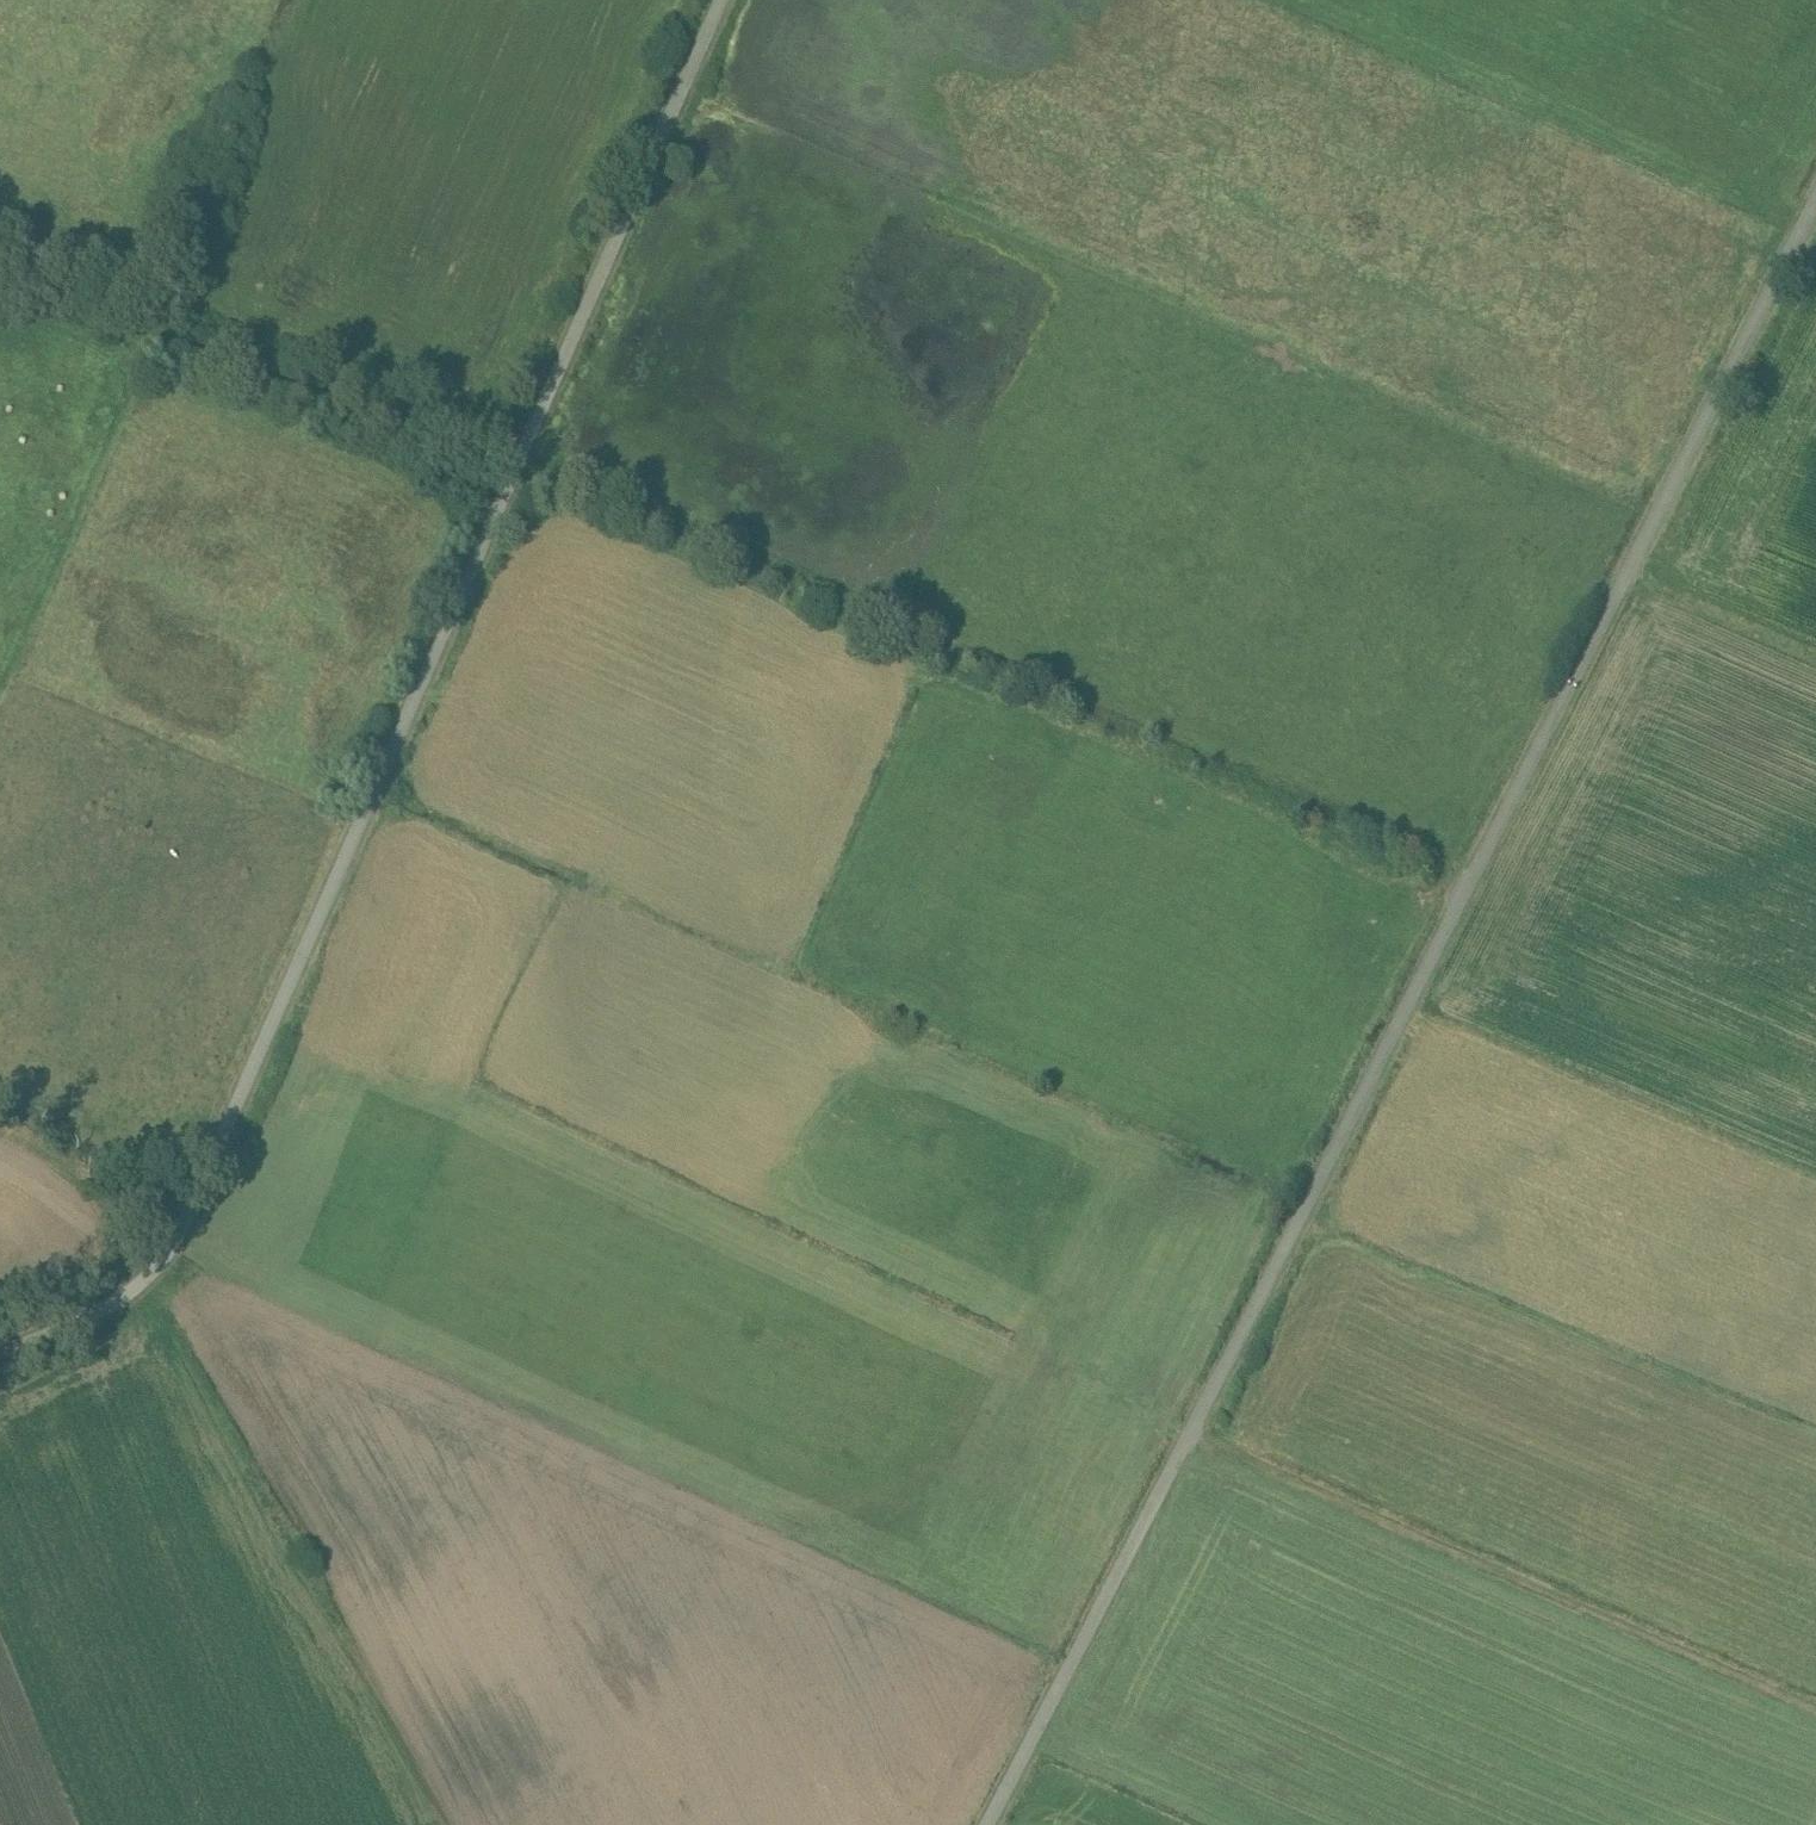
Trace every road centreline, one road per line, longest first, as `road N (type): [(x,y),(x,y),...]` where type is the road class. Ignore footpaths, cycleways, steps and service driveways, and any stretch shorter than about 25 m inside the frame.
road 1 (unclassified): [(1815,199),(986,1824)]
road 2 (unclassified): [(722,0),(178,1237),(144,1281),(86,1317),(0,1352)]
road 3 (track): [(1189,1436),(1815,1711)]

